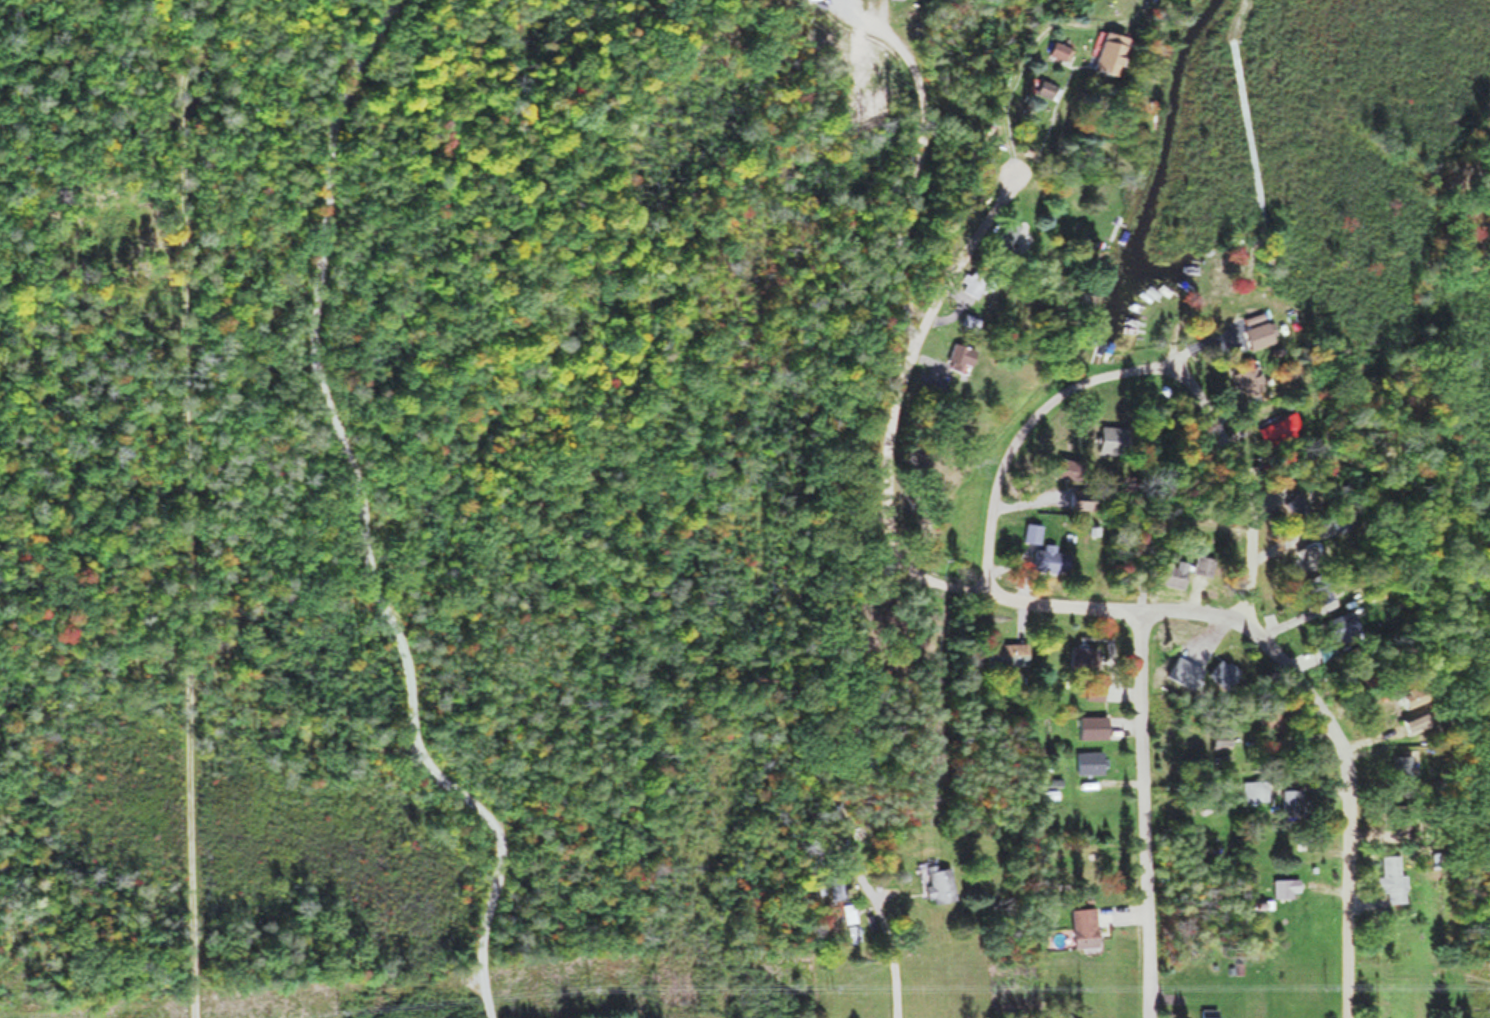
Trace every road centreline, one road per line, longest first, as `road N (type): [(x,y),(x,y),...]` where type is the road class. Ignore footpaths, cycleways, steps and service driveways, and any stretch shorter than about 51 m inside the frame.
road 1 (residential): [(1353,1017),(1349,758),(1319,696),(1262,629),(1244,617),(925,570),(893,538),(883,459),(898,373),(1020,149)]
road 2 (residential): [(515,1017),(516,868),(497,710),(429,491),(450,154),(442,0)]
road 3 (residential): [(193,1017),(172,164),(178,81),(201,0)]
road 4 (residential): [(1244,617),(1240,469),(1204,394),(1187,374),(1165,366),(1104,369),(1050,402),(1027,427),(996,487),(986,583)]
road 5 (residential): [(1139,603),(1153,1017)]
road 6 (residential): [(916,334),(896,333),(881,290),(904,214),(915,132),(901,0)]

